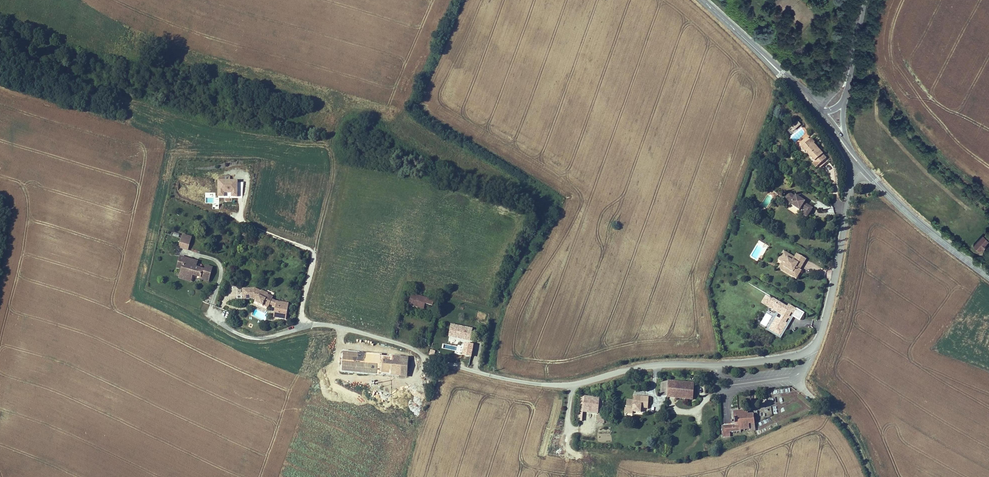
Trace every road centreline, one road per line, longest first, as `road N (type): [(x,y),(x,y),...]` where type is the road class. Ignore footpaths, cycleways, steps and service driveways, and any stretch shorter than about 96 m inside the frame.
road 1 (residential): [(217,319),(251,336),(340,327),(436,361),(555,386),(650,366),(792,356),(820,339),(850,188),(864,169)]
road 2 (tertiary): [(864,169),(988,278)]
road 3 (track): [(796,375),(848,428),(873,476)]

